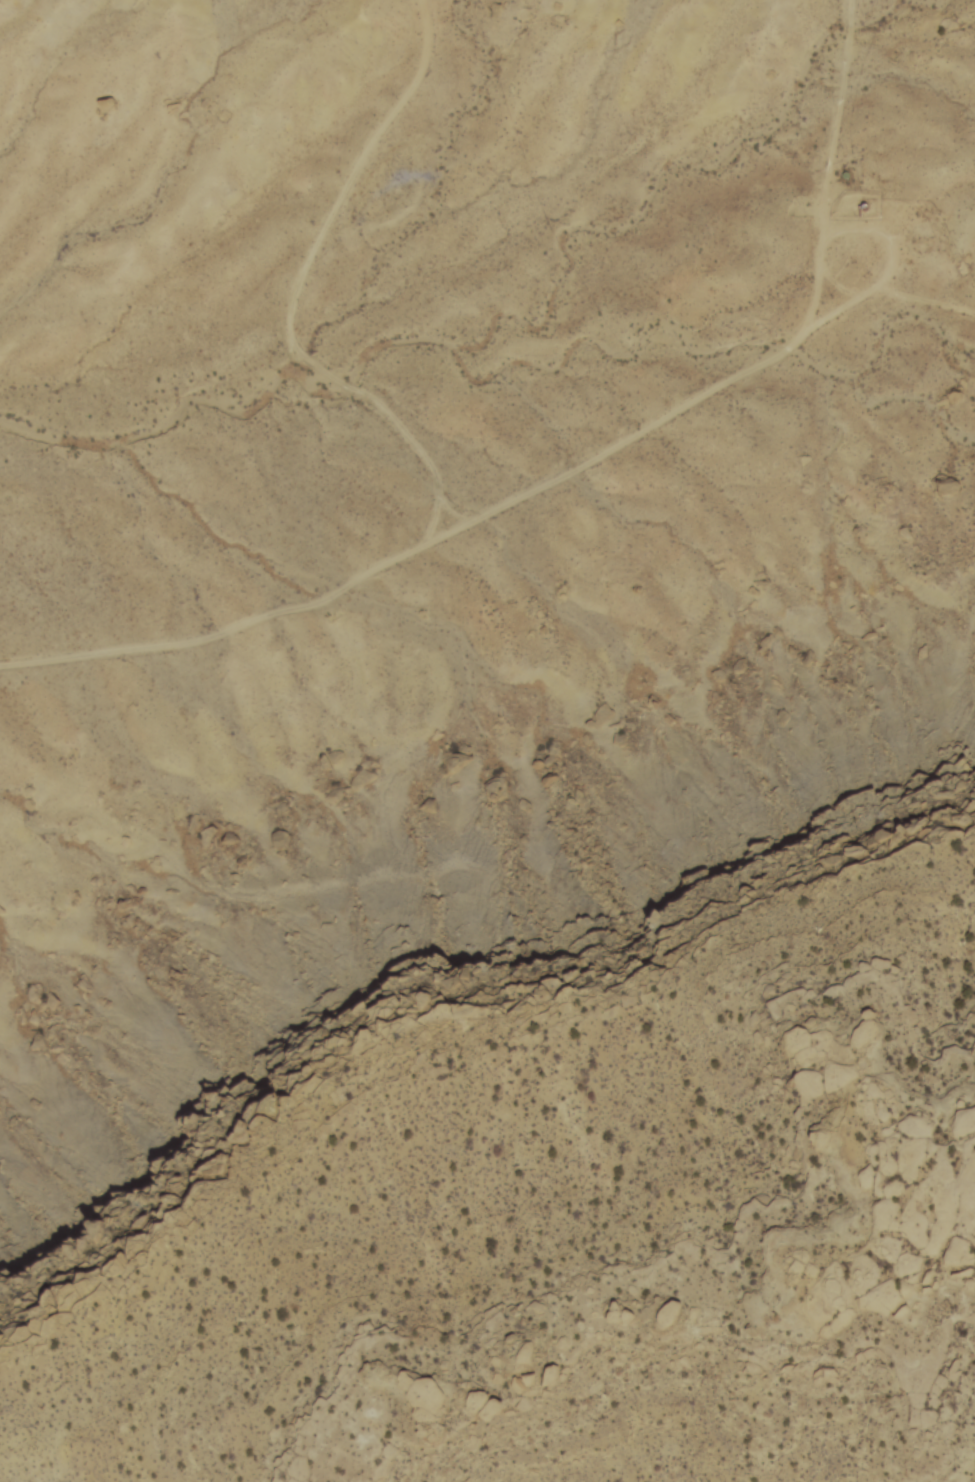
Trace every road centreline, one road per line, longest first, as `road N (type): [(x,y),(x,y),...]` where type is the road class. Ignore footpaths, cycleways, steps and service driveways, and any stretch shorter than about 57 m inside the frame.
road 1 (track): [(0,694),(168,662),(455,558),(860,346),(974,335)]
road 2 (track): [(455,558),(435,468),(310,318),(318,256),(405,152),(430,84),(435,33)]
road 3 (track): [(860,346),(864,192),(883,0)]

